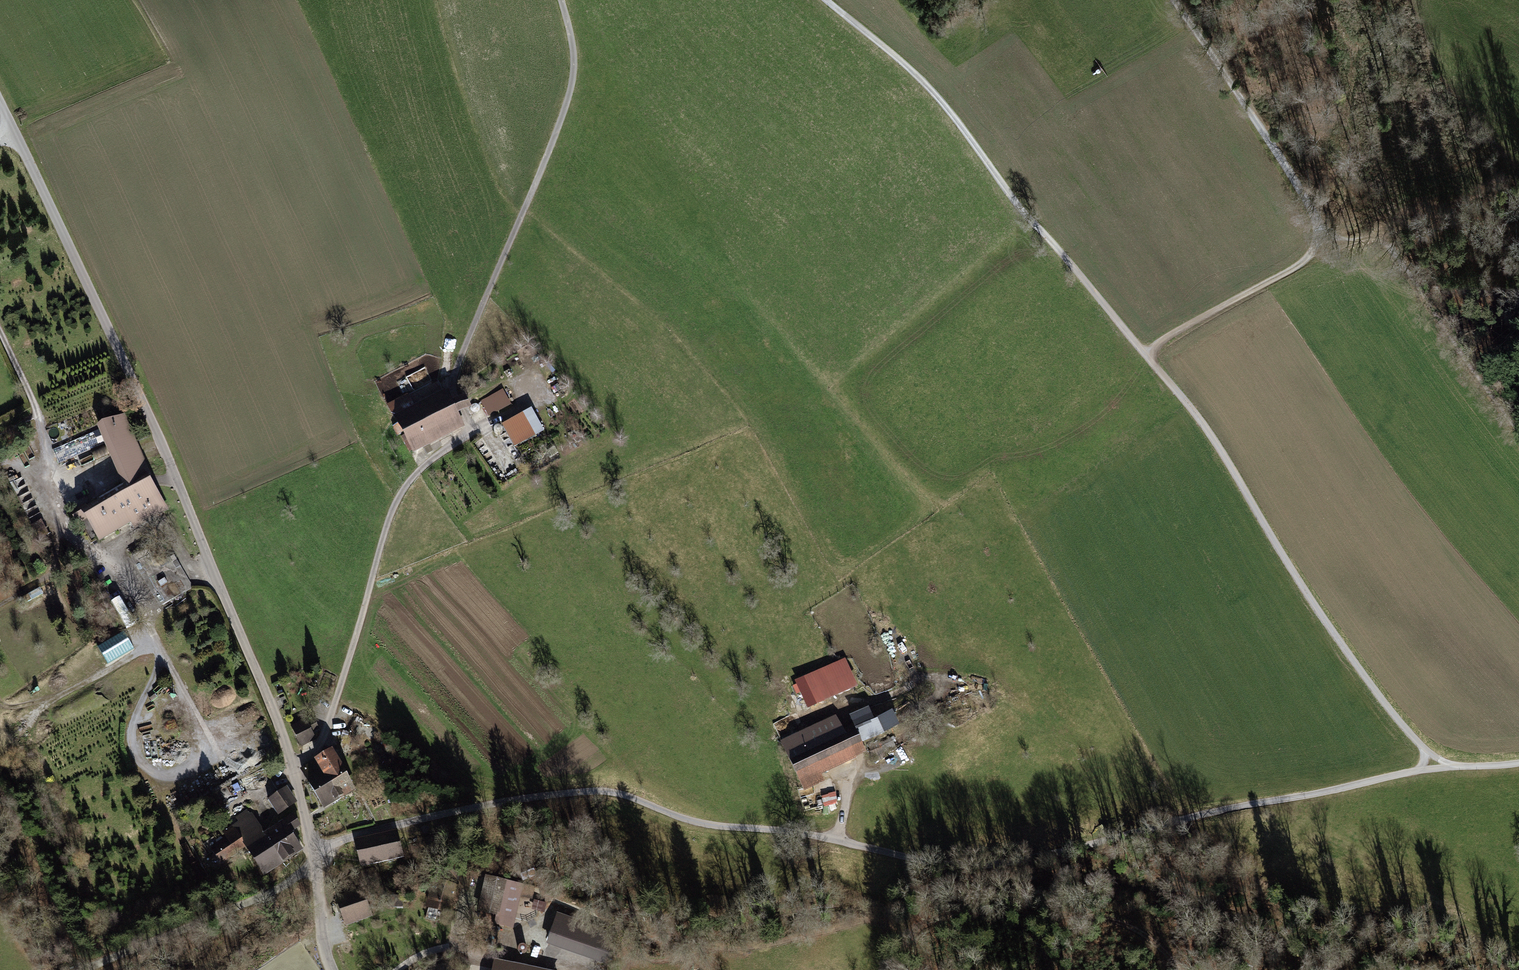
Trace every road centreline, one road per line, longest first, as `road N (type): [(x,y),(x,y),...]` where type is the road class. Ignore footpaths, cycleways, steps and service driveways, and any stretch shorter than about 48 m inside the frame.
road 1 (unclassified): [(1518,762),(1419,769),(955,865),(835,838),(687,820),(600,790),(534,795),(313,845)]
road 2 (track): [(1452,764),(1423,749),(1379,695),(1198,416),(1016,202),(942,101),(827,0)]
road 3 (track): [(560,0),(573,75),(455,369),(452,384),(470,427),(426,463),(392,509),(324,736),(293,765)]
road 4 (unclassified): [(313,845),(293,765),(172,474),(0,104)]
road 5 (track): [(1148,354),(1307,260),(1320,243),(1309,198),(1170,0)]
road 6 (track): [(897,969),(910,935),(929,920),(1020,914),(1130,925),(1179,969)]
road 7 (unclassified): [(315,869),(273,895),(87,969)]
road 8 (track): [(80,969),(0,794)]
road 9 (track): [(0,471),(39,452),(44,434),(0,333)]

